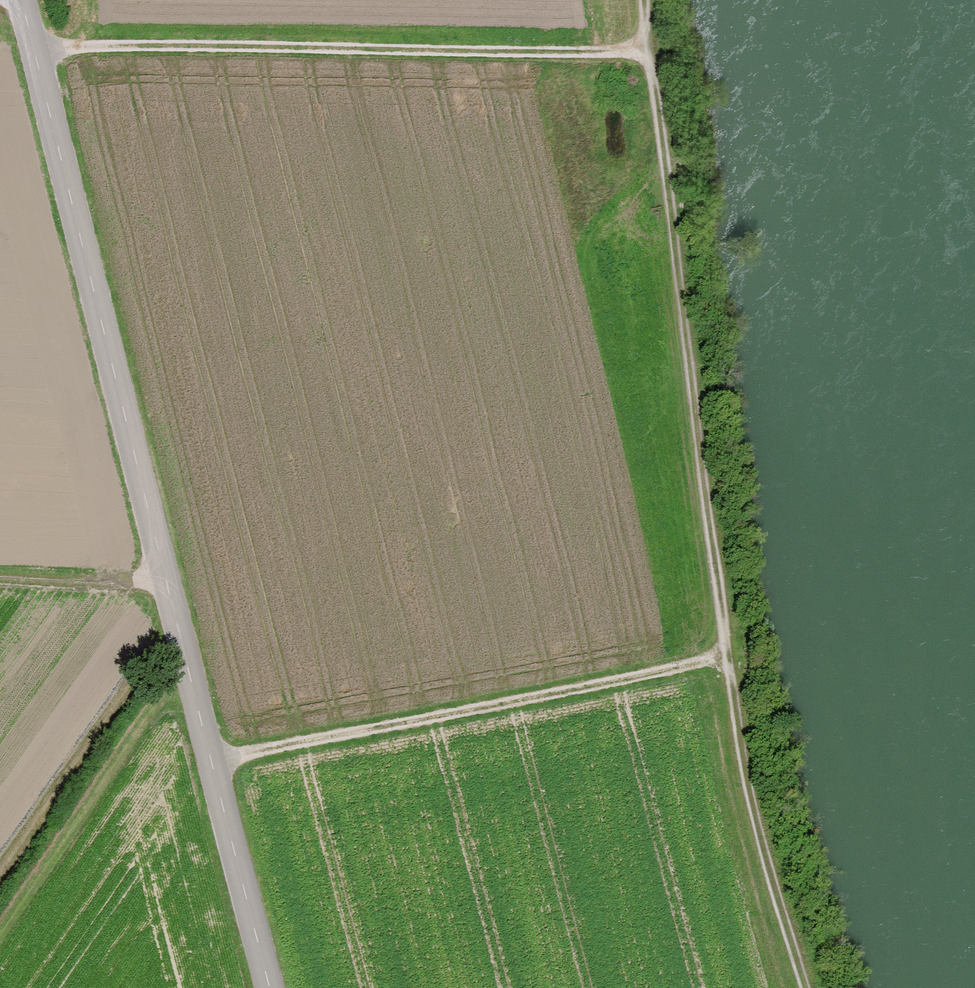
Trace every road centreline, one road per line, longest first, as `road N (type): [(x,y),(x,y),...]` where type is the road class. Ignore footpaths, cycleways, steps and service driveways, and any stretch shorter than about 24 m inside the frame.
road 1 (tertiary): [(22,0),(270,987)]
road 2 (track): [(641,0),(743,783),(799,987)]
road 3 (track): [(34,50),(648,55)]
road 4 (track): [(212,762),(724,661)]
road 5 (track): [(166,575),(129,583),(0,578)]

